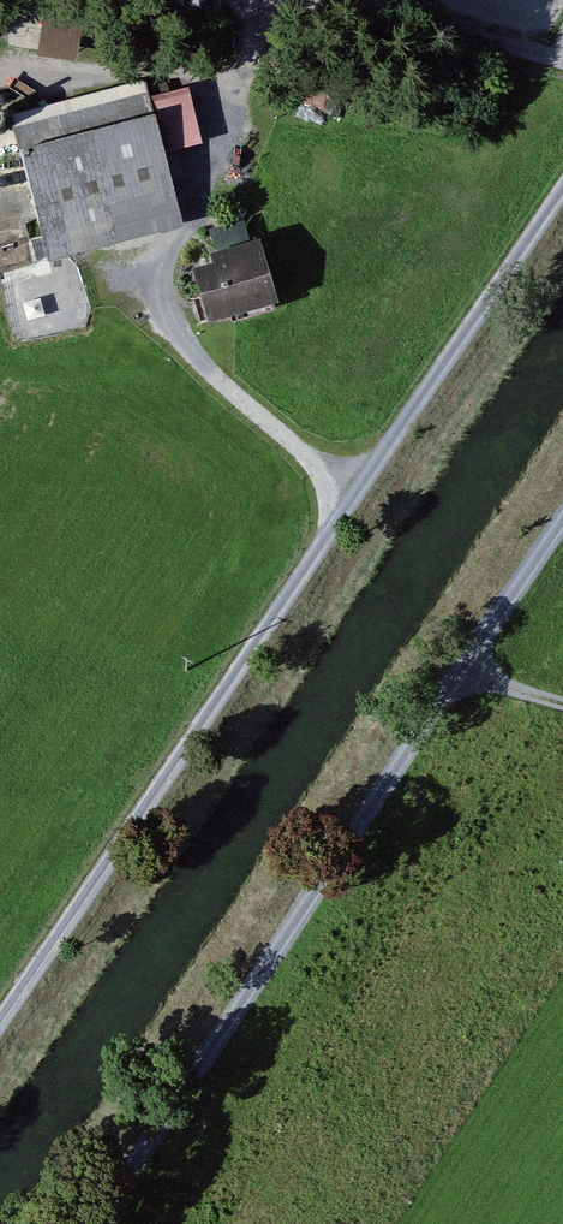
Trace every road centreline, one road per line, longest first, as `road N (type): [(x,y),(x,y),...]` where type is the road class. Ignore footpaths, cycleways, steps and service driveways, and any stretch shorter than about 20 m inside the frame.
road 1 (track): [(562,203),(0,1047)]
road 2 (track): [(562,517),(89,1223)]
road 3 (track): [(367,496),(200,360),(166,301),(227,189),(233,93),(269,0)]
road 4 (track): [(283,0),(562,58)]

